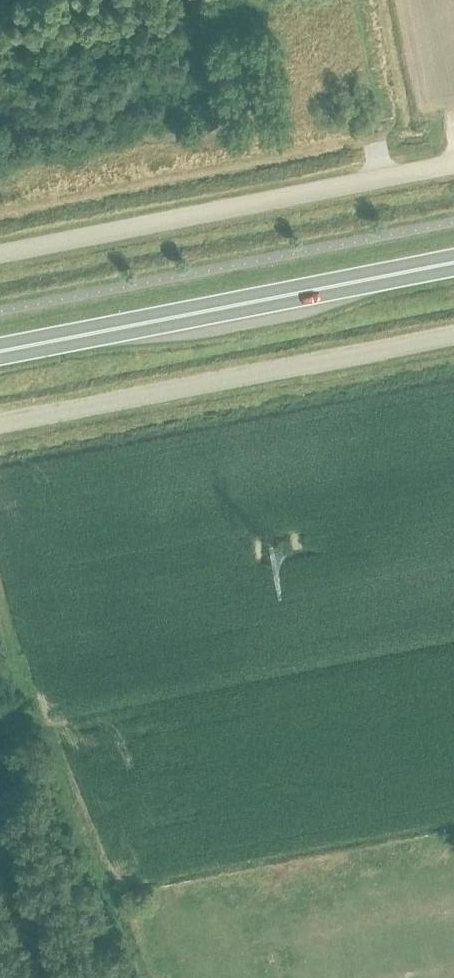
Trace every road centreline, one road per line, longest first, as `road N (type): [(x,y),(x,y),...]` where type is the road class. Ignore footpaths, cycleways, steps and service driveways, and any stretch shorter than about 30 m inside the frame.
road 1 (unclassified): [(0,253),(453,164)]
road 2 (unclassified): [(0,424),(453,335)]
road 3 (trunk): [(0,344),(453,258)]

